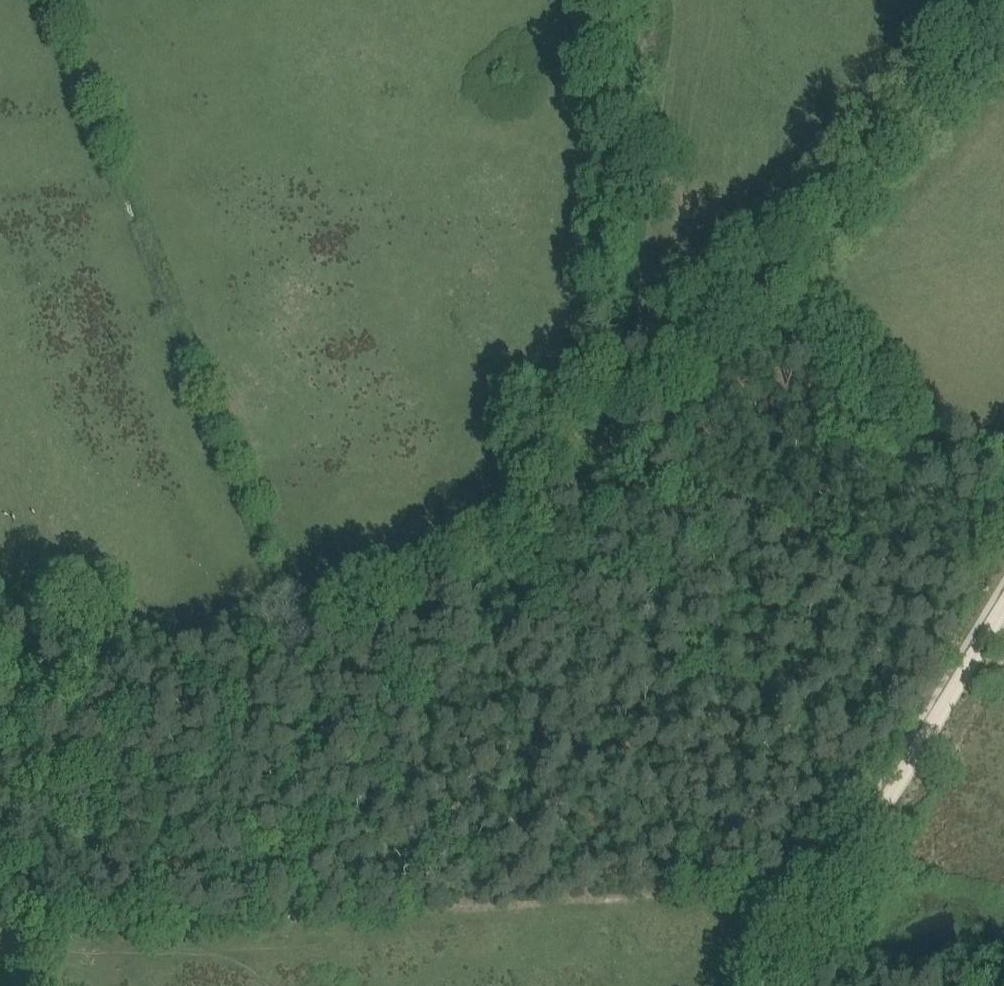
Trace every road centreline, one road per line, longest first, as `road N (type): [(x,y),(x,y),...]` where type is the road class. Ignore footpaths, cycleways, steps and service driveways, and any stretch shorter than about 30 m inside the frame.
road 1 (track): [(919,745),(774,985)]
road 2 (track): [(1003,603),(919,745)]

